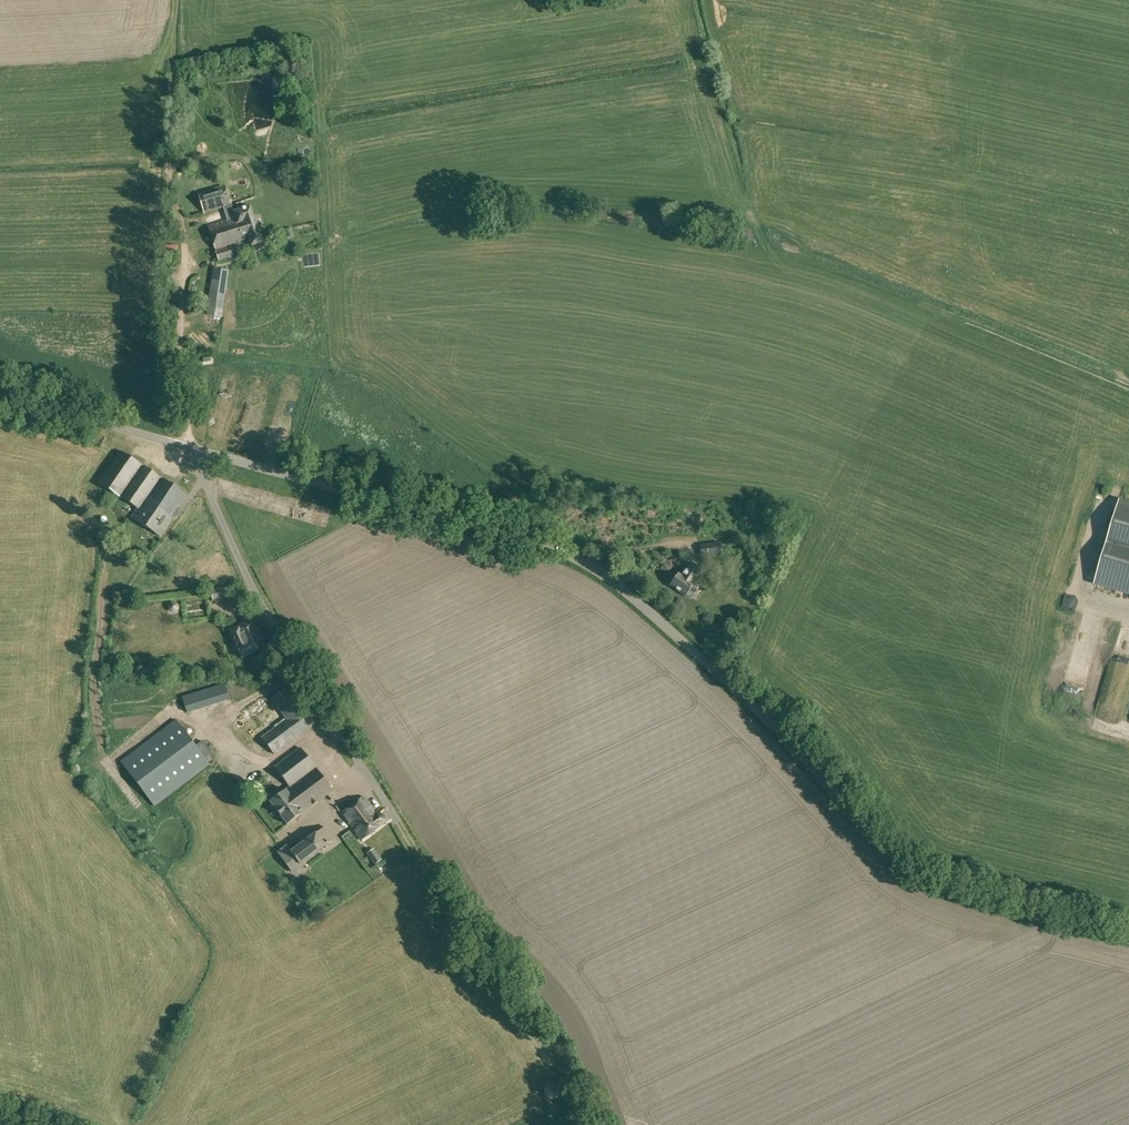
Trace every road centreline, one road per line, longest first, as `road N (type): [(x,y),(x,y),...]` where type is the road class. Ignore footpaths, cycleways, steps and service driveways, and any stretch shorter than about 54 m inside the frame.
road 1 (unclassified): [(1128,939),(963,897),(922,878),(764,715),(592,569),(0,394)]

